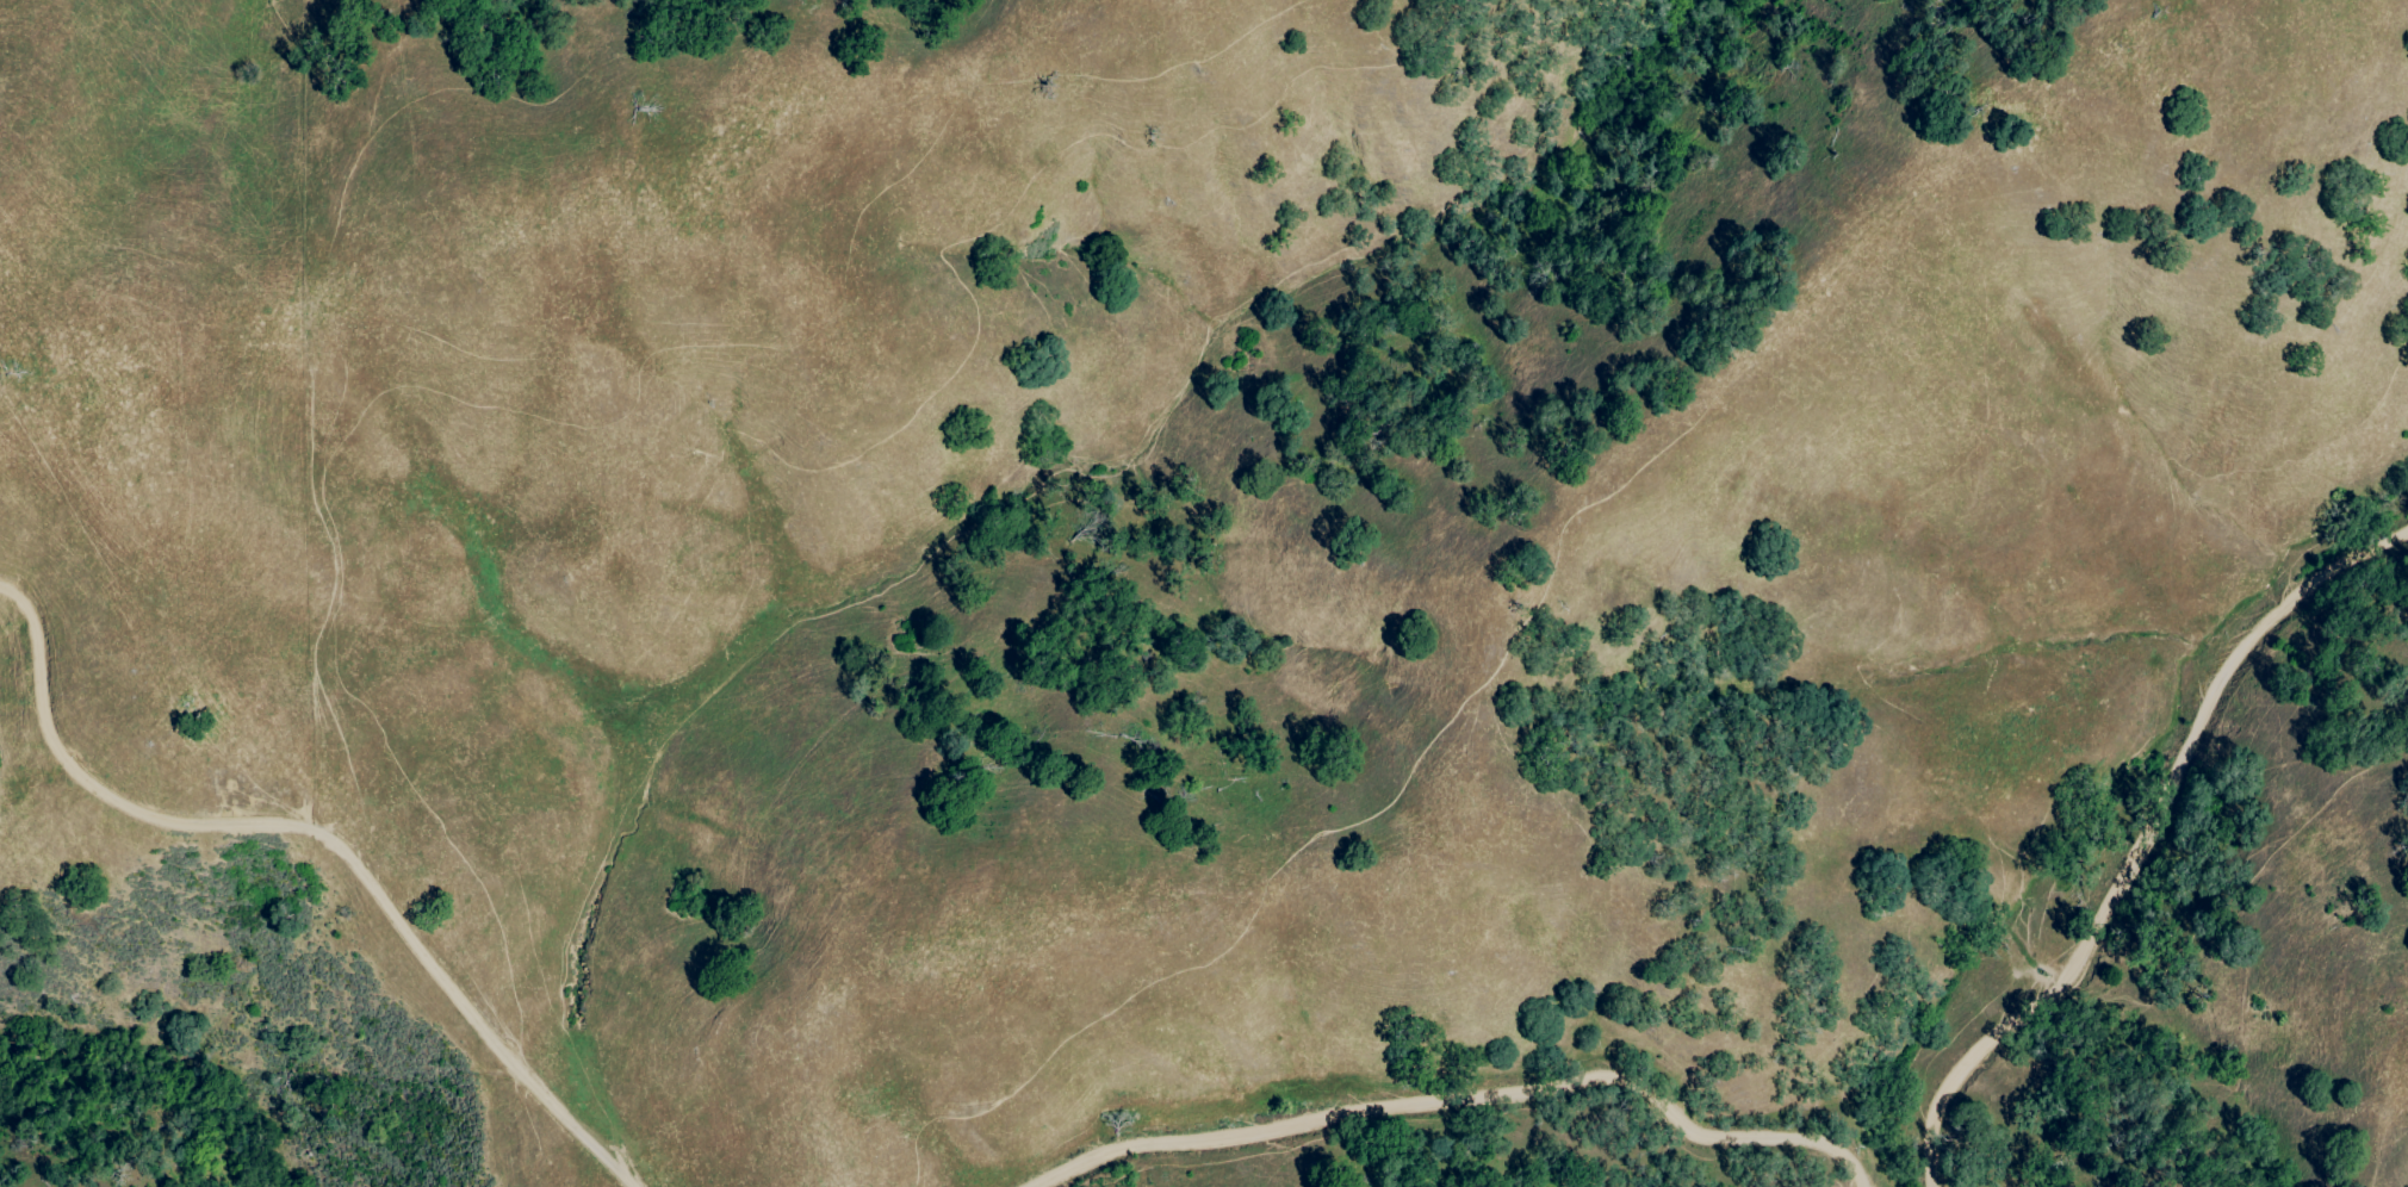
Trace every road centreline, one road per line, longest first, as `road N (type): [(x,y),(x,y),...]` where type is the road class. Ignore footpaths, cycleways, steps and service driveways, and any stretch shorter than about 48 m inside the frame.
road 1 (track): [(0,585),(24,594),(55,742),(148,814),(319,831),(499,1048),(642,1186)]
road 2 (track): [(1041,1186),(1132,1149),(1277,1137),(1613,1080),(1699,1130),(1829,1146),(1862,1186)]
road 3 (track): [(1941,1186),(1944,1108),(2059,1003),(2208,726),(2331,583),(2407,546)]

